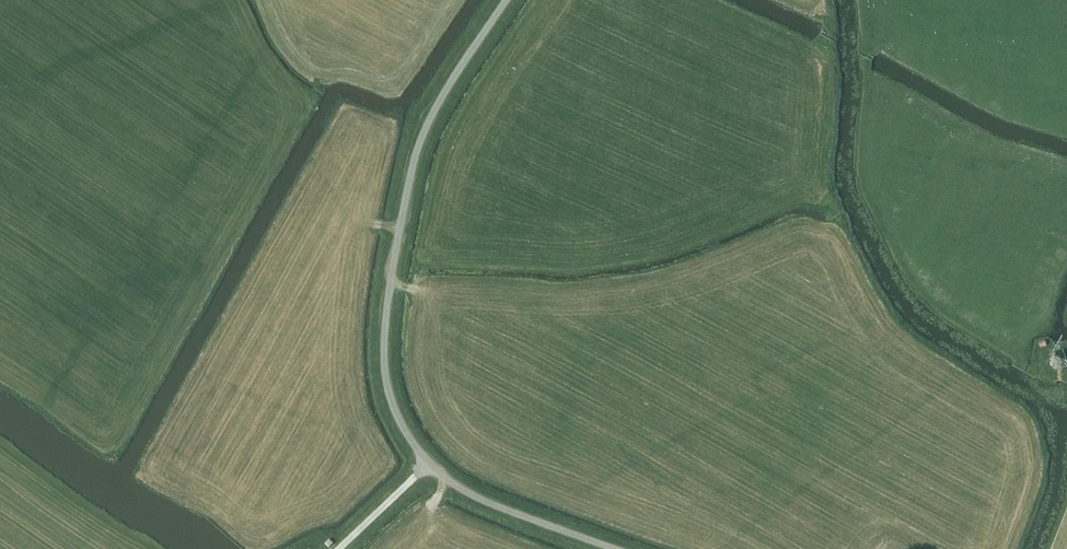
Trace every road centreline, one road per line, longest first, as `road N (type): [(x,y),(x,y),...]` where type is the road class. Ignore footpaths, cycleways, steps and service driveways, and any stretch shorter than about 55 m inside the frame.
road 1 (unclassified): [(615,548),(456,487),(394,415),(383,374),(393,271),(418,160),(442,102),(512,0)]

